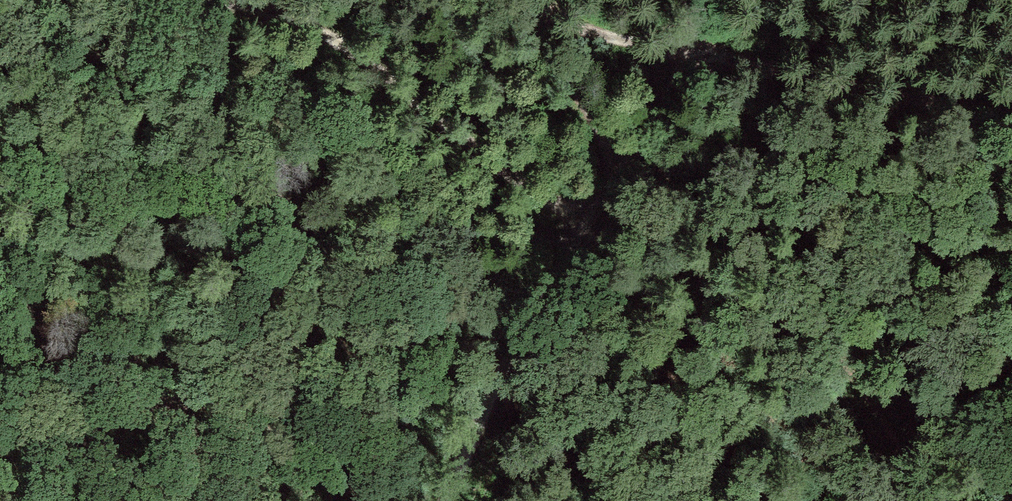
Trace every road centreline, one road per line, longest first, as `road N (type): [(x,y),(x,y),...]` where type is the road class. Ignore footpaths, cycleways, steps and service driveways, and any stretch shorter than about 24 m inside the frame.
road 1 (track): [(446,500),(613,151),(711,66)]
road 2 (track): [(583,222),(335,37),(230,0)]
road 3 (track): [(711,66),(1011,121)]
road 4 (track): [(711,66),(541,15),(534,0)]
road 5 (track): [(541,15),(613,151)]
road 6 (track): [(428,220),(574,242)]

